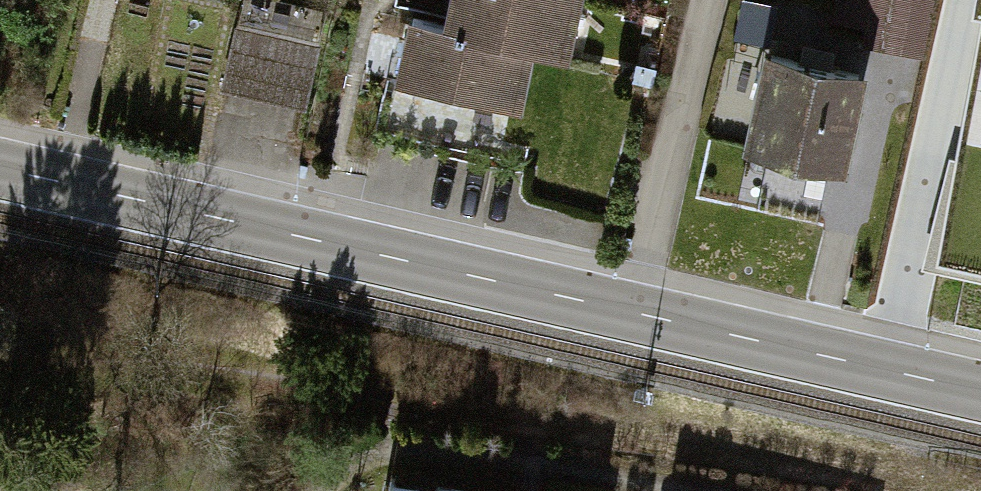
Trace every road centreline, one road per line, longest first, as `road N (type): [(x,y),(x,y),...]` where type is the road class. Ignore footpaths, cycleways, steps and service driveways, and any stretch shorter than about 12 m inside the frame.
road 1 (tertiary): [(980,392),(0,170)]
road 2 (track): [(0,358),(384,396),(945,480)]

